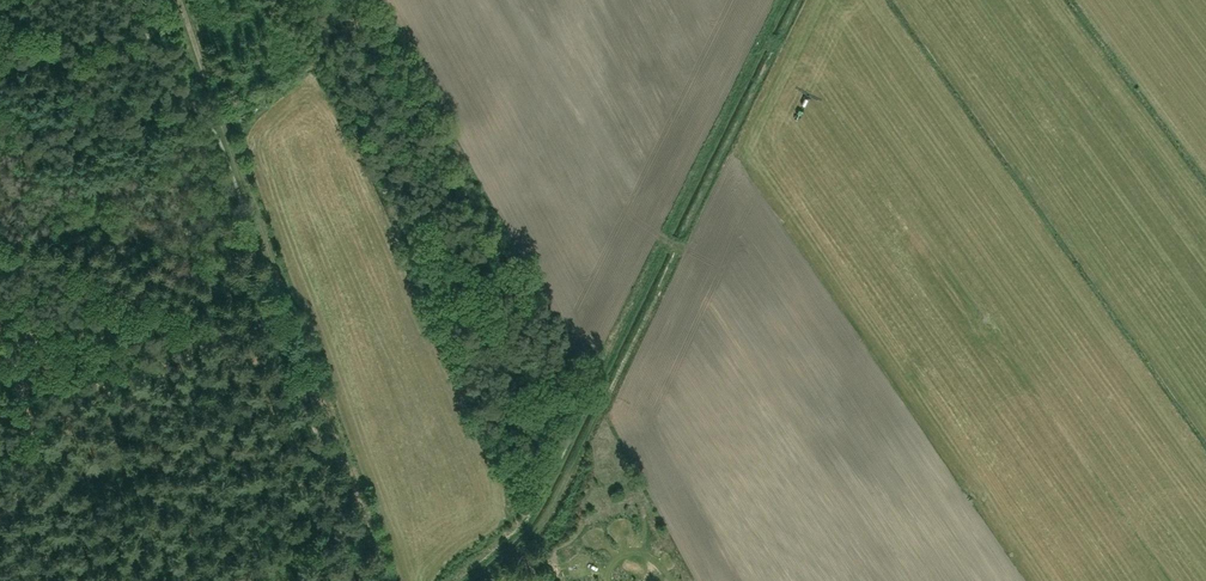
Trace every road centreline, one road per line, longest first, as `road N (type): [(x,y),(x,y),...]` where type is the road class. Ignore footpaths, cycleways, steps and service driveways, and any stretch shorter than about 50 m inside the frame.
road 1 (track): [(179,0),(389,580)]

